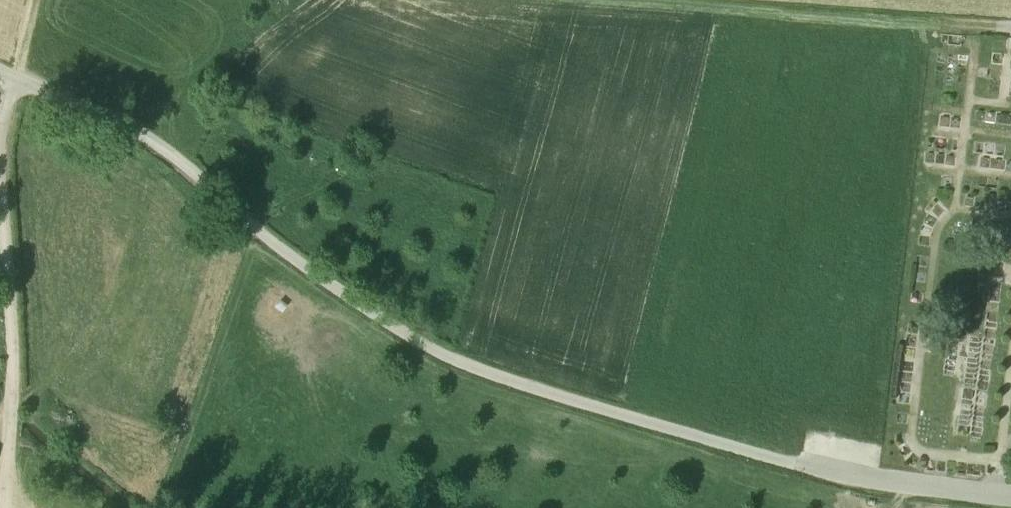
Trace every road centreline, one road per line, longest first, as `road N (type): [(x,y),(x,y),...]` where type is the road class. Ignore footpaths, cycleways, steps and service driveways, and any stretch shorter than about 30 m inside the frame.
road 1 (track): [(0,72),(128,129),(278,250),(453,363),(785,465)]
road 2 (track): [(645,0),(1010,29)]
road 3 (track): [(6,507),(14,378),(0,199)]

